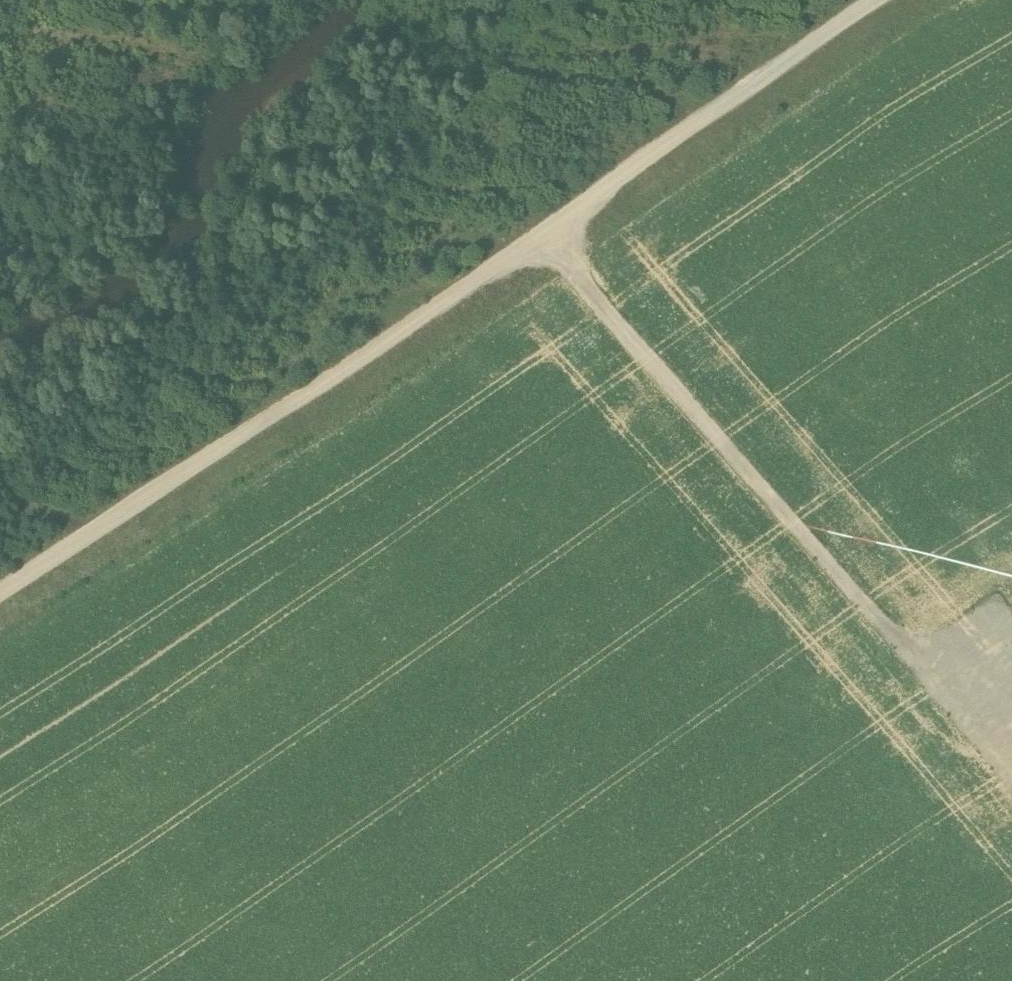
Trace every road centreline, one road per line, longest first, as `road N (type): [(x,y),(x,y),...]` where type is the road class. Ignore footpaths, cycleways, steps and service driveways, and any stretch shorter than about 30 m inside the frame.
road 1 (track): [(905,0),(0,633)]
road 2 (track): [(553,243),(922,658)]

